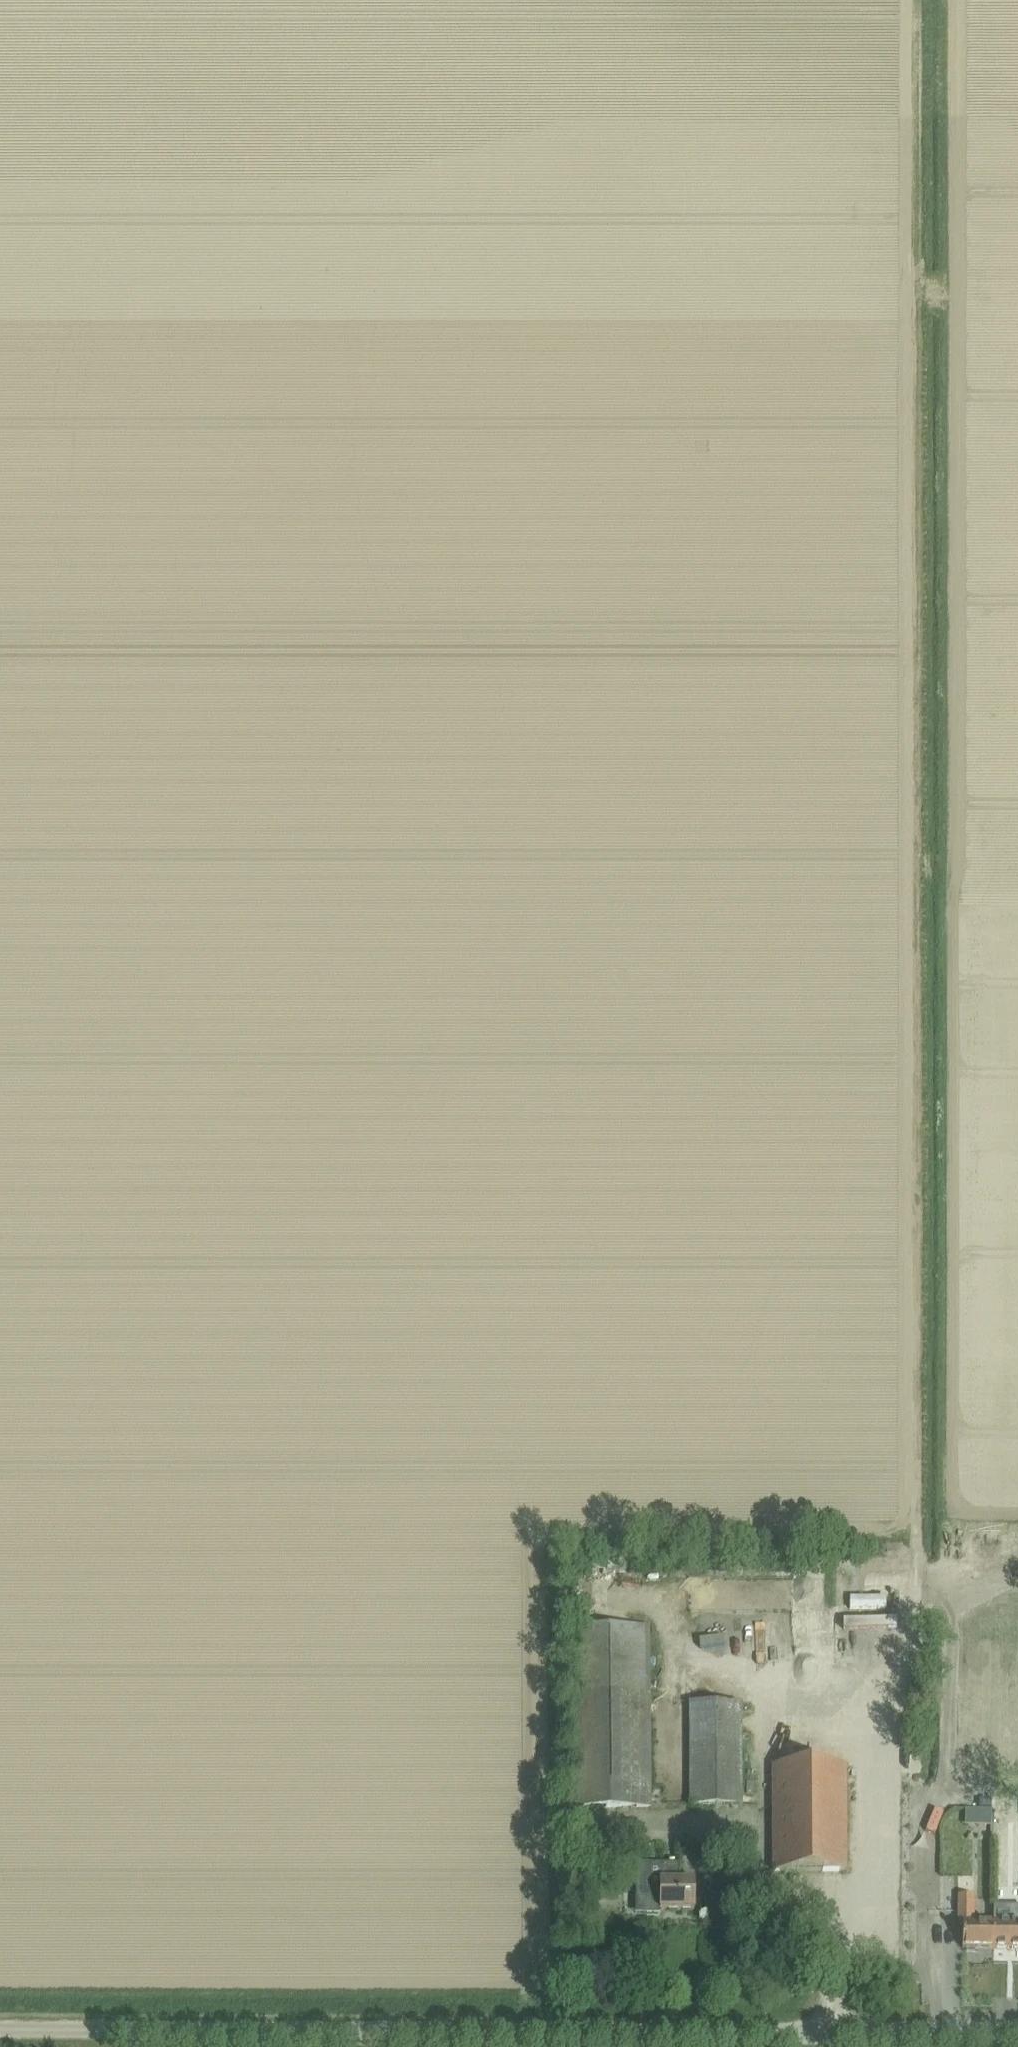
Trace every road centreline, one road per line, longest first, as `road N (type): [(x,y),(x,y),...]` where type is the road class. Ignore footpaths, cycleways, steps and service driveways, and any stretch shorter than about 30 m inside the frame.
road 1 (unclassified): [(1017,2030),(0,2029)]

